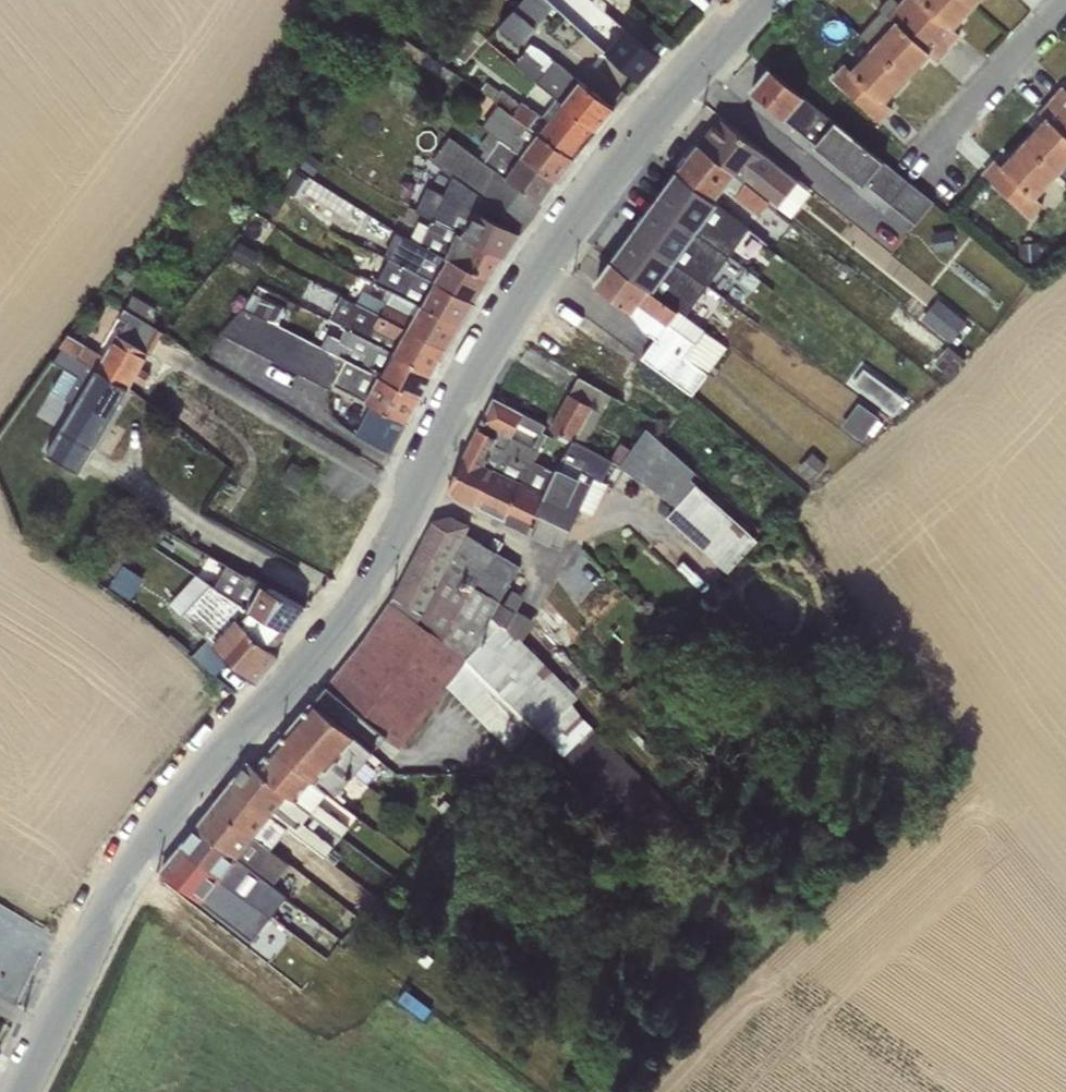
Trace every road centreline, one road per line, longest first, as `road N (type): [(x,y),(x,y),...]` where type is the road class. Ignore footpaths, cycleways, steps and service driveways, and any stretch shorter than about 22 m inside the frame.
road 1 (residential): [(752,0),(536,267),(494,334),(352,615),(181,801),(127,876),(16,1091)]
road 2 (residential): [(1065,0),(930,148)]

